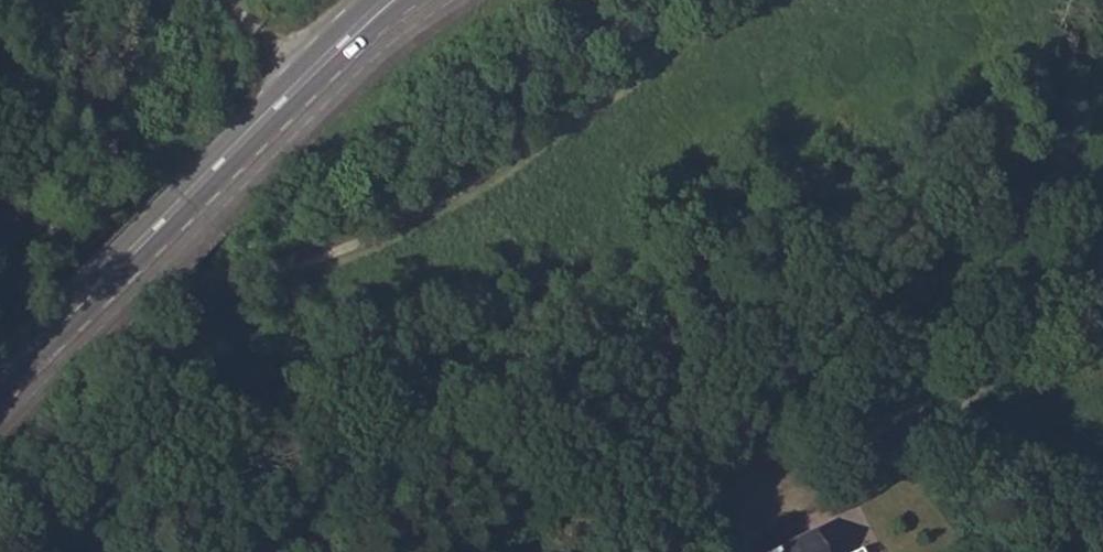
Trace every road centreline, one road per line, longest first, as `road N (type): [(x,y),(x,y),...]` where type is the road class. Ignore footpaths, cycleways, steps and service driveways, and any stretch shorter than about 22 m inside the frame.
road 1 (track): [(766,0),(387,231),(303,267),(232,277),(205,271),(122,185),(106,124),(108,89),(142,0)]
road 2 (tertiary): [(389,0),(0,378)]

